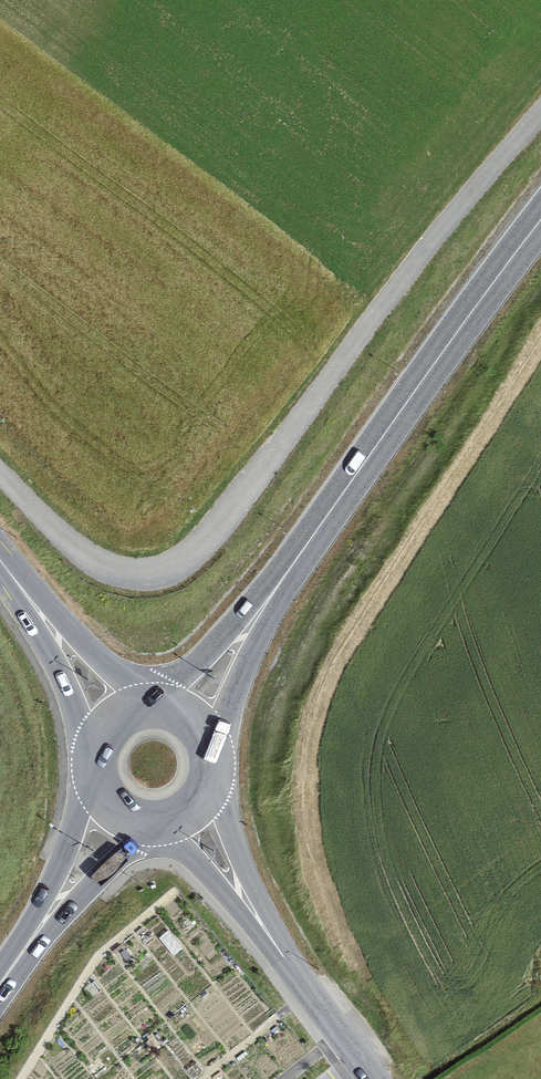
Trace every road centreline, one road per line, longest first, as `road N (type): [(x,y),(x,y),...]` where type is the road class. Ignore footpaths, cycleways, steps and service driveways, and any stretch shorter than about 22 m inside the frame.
road 1 (track): [(0,471),(108,568),(140,576),(172,566),(242,500),(465,200),(540,115)]
road 2 (primary): [(540,220),(290,568)]
road 3 (unclassified): [(191,809),(266,932),(377,1078)]
road 4 (primary): [(95,765),(65,852),(7,974)]
road 5 (primary): [(7,974),(155,823)]
road 6 (primary): [(212,758),(290,568)]
road 7 (secondary): [(119,718),(0,561)]
road 8 (primary): [(290,568),(161,707)]

